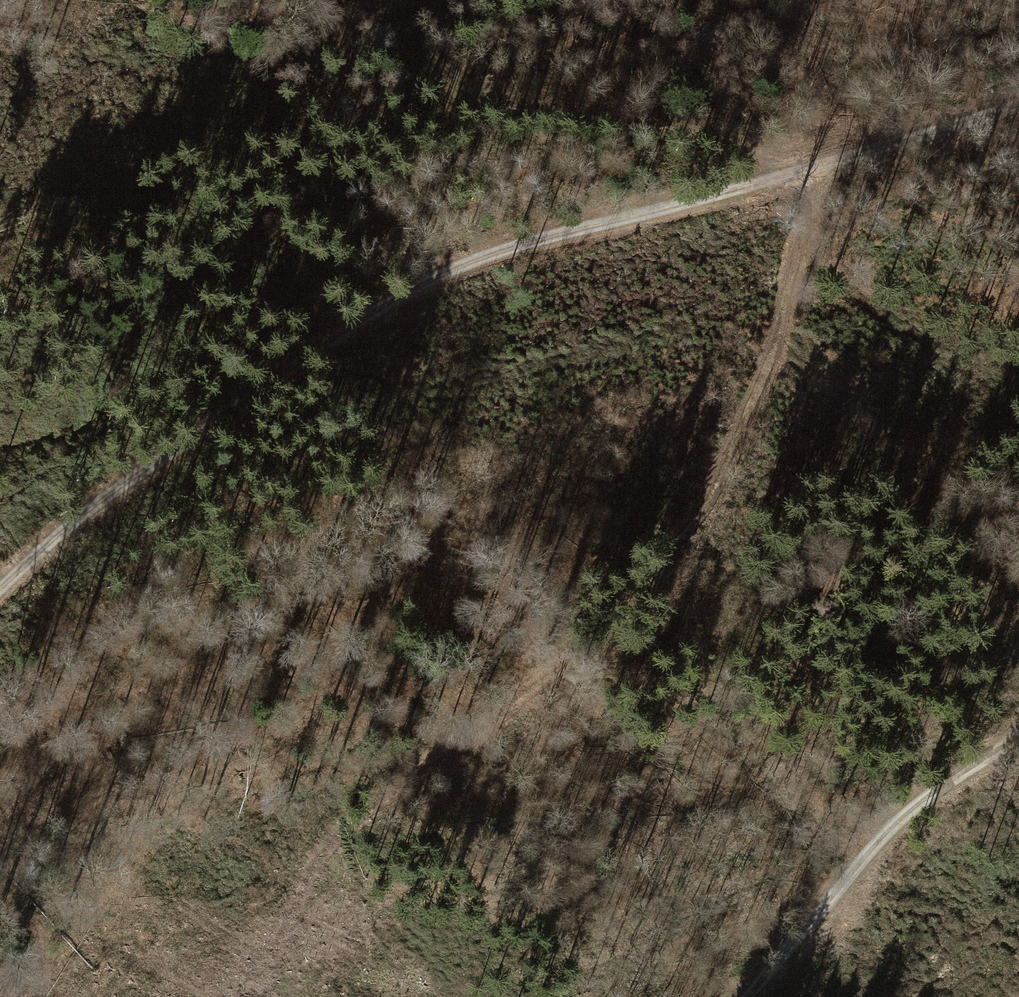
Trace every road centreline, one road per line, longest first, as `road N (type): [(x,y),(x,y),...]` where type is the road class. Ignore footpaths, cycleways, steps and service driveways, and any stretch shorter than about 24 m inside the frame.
road 1 (motorway): [(910,0),(299,996)]
road 2 (track): [(1018,97),(853,155),(686,199),(607,190),(496,224),(355,304),(166,439),(0,593)]
road 3 (motorway): [(446,996),(1018,62)]
road 4 (track): [(821,163),(801,210),(777,351),(601,639),(574,674),(535,701)]
road 5 (track): [(791,168),(688,136),(511,103),(440,66),(384,0)]
road 6 (track): [(745,996),(937,789),(1018,739)]

